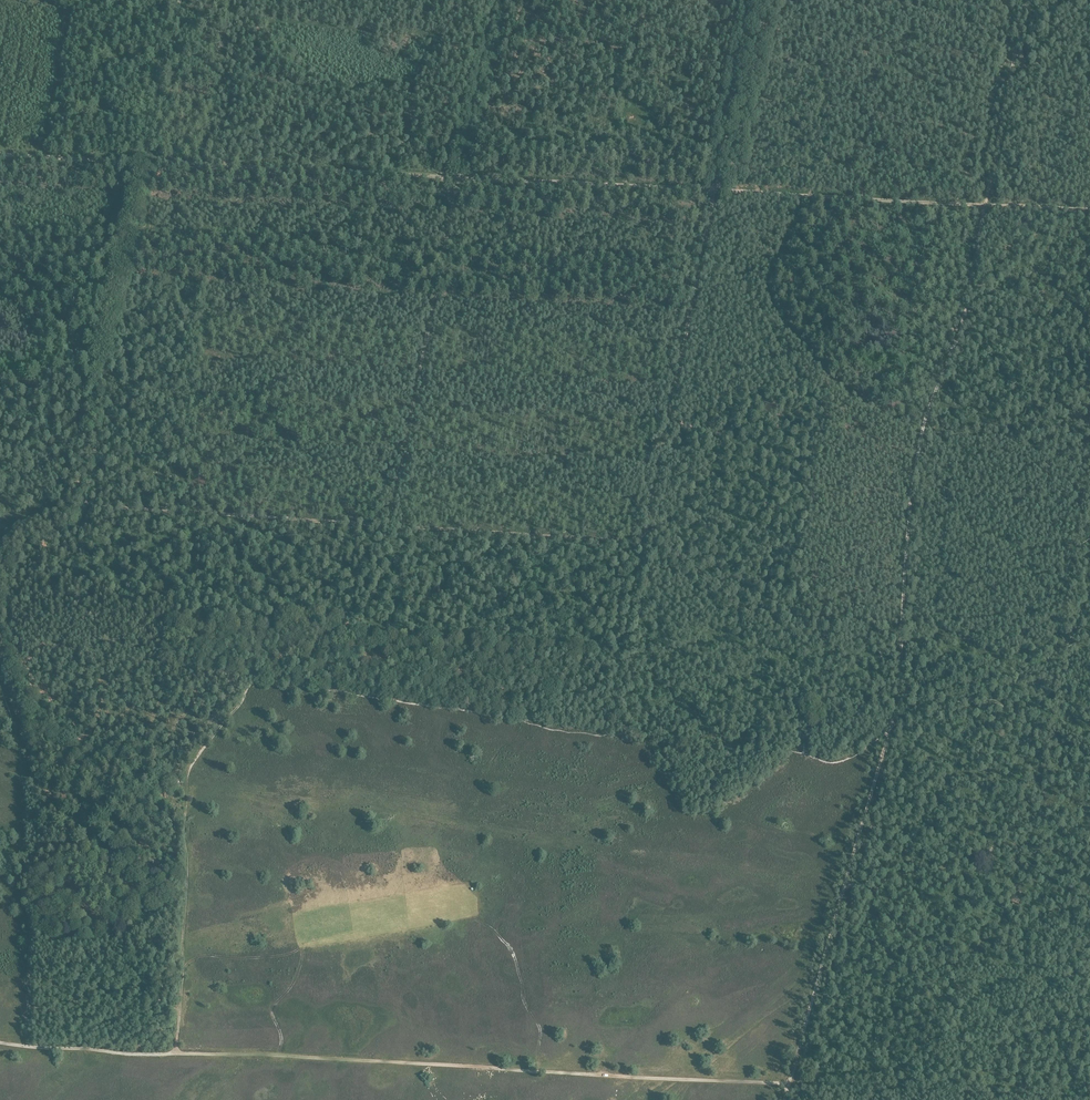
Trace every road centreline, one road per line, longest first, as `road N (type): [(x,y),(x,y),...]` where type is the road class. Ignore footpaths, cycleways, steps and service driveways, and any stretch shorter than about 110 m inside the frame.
road 1 (track): [(0,152),(1089,211)]
road 2 (track): [(0,1044),(1089,1099)]
road 3 (track): [(1089,86),(174,16)]
road 4 (track): [(889,730),(899,690),(919,430),(930,382),(961,319),(1020,0)]
road 5 (track): [(1089,458),(1033,803),(982,854),(844,887)]
road 6 (track): [(663,425),(105,388)]
road 7 (track): [(901,631),(829,636),(778,625),(649,534),(622,540),(385,525)]
road 8 (track): [(749,0),(643,535)]
road 9 (track): [(385,525),(488,0)]
road 10 (track): [(89,500),(177,0)]
road 11 (track): [(177,1053),(189,774),(259,678)]
road 12 (track): [(784,1099),(889,730)]
road 13 (track): [(385,525),(89,500)]
road 14 (track): [(259,678),(364,611),(385,525)]
road 15 (track): [(629,732),(610,702),(643,535)]
road 16 (track): [(1089,412),(1024,436),(919,430)]
road 17 (track): [(89,500),(21,534),(0,573)]

